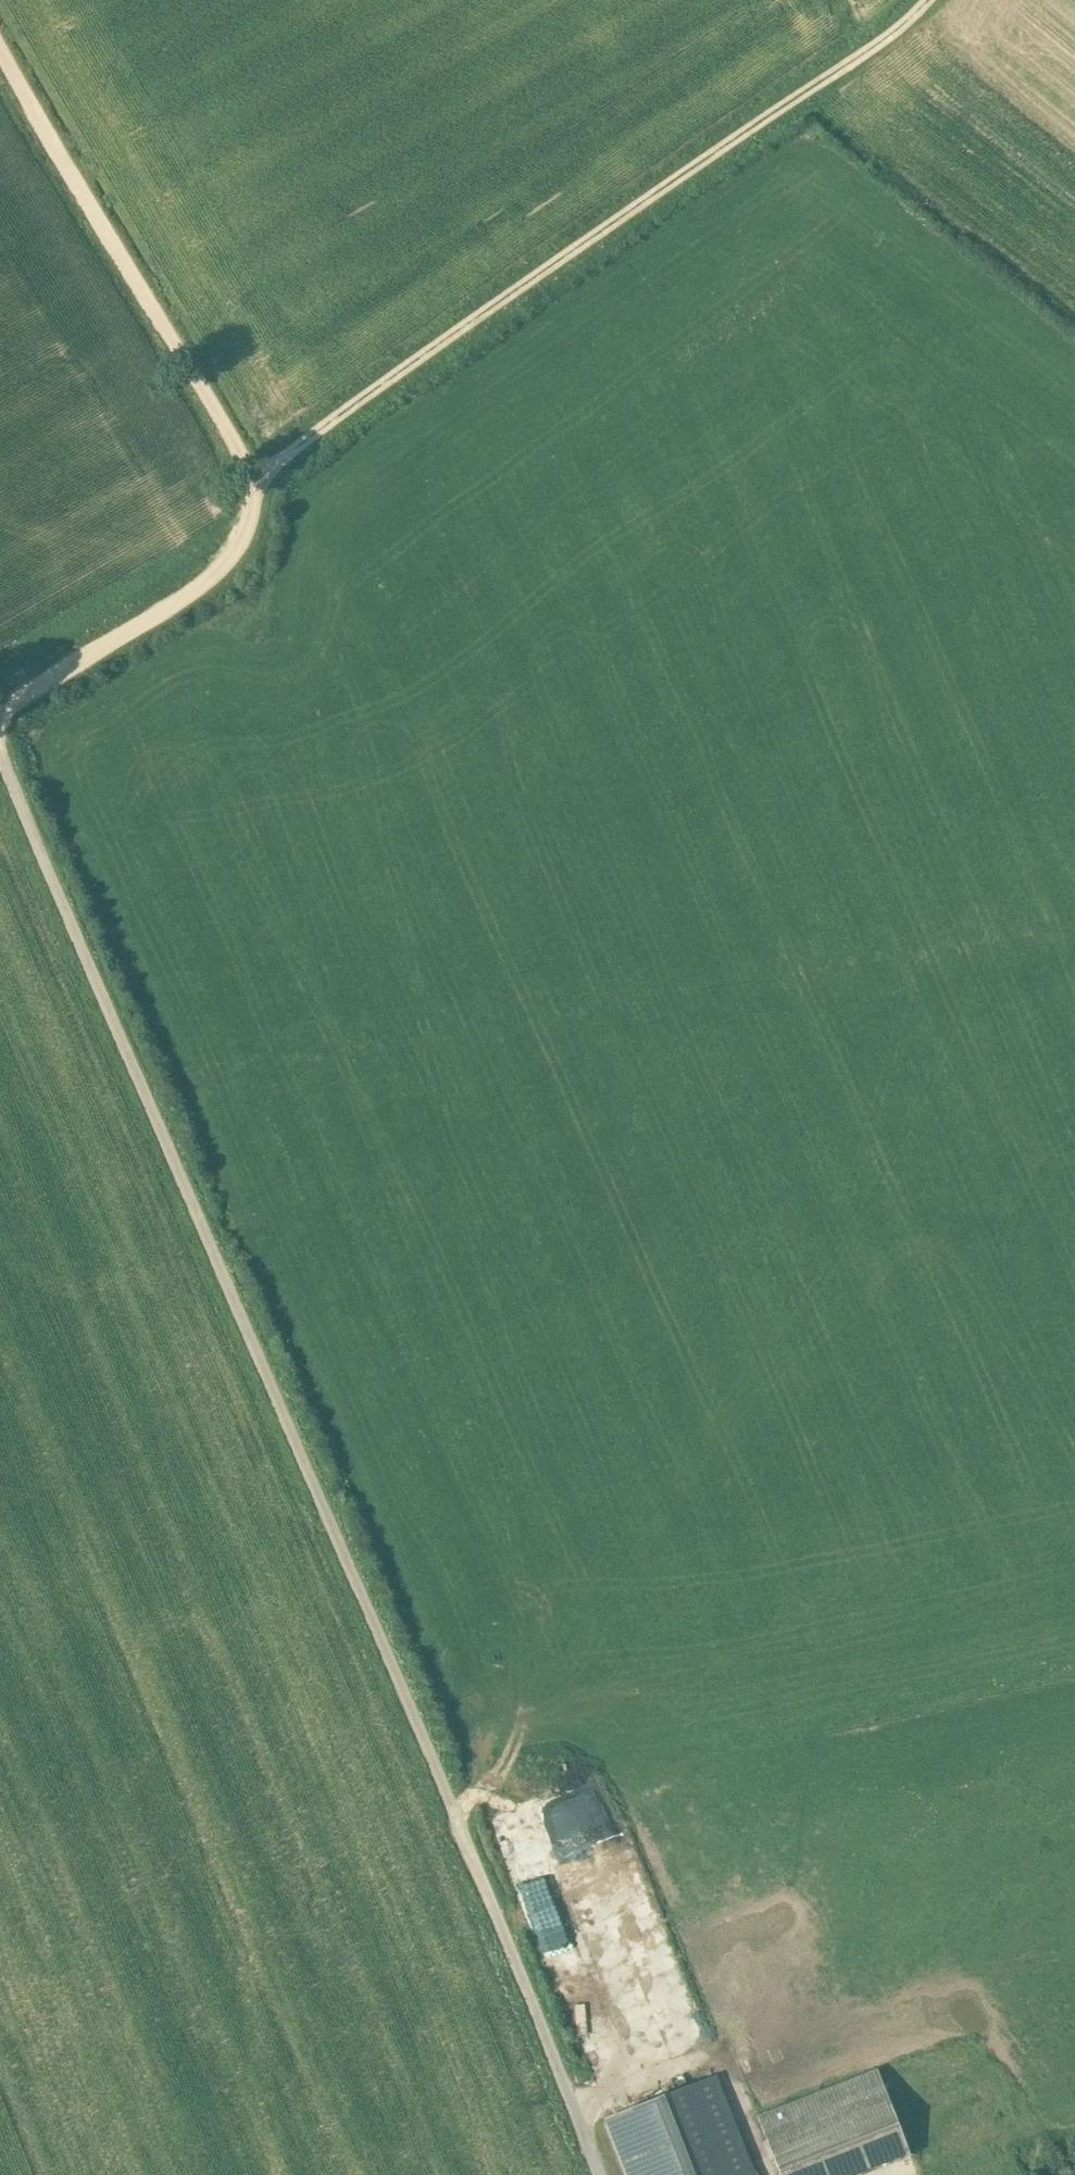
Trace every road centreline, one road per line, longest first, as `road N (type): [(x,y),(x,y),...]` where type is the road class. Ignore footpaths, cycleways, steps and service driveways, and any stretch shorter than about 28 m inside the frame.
road 1 (track): [(0,750),(435,1761),(603,2174)]
road 2 (track): [(0,713),(199,587),(236,555),(254,507),(251,471),(0,52)]
road 3 (track): [(251,471),(903,22),(924,0)]

